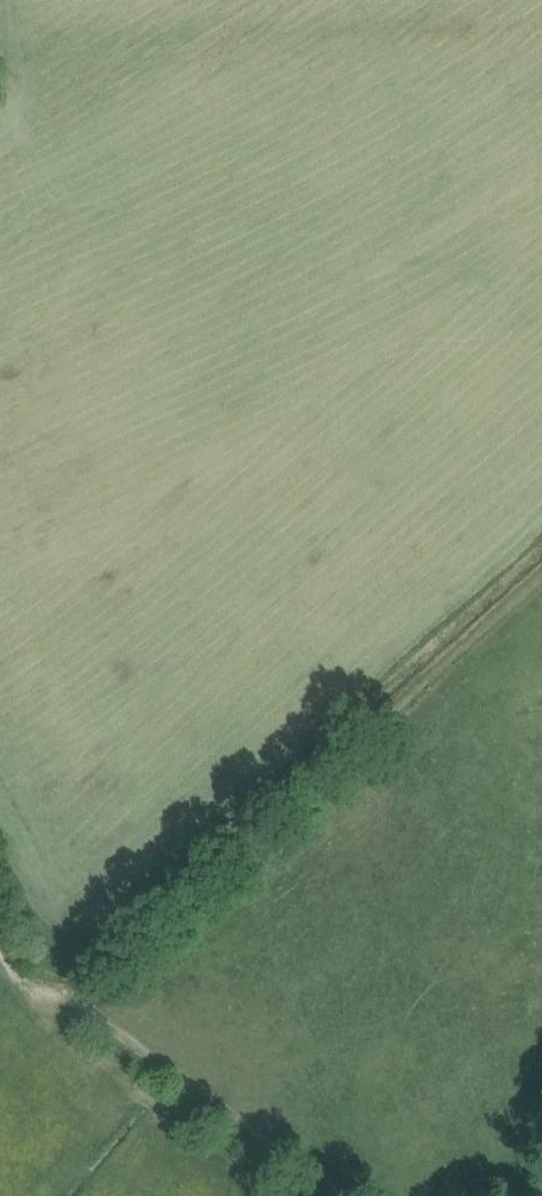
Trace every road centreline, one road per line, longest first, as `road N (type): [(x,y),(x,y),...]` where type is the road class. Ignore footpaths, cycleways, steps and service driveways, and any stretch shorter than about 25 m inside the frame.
road 1 (track): [(0,951),(30,991),(70,996),(541,575)]

